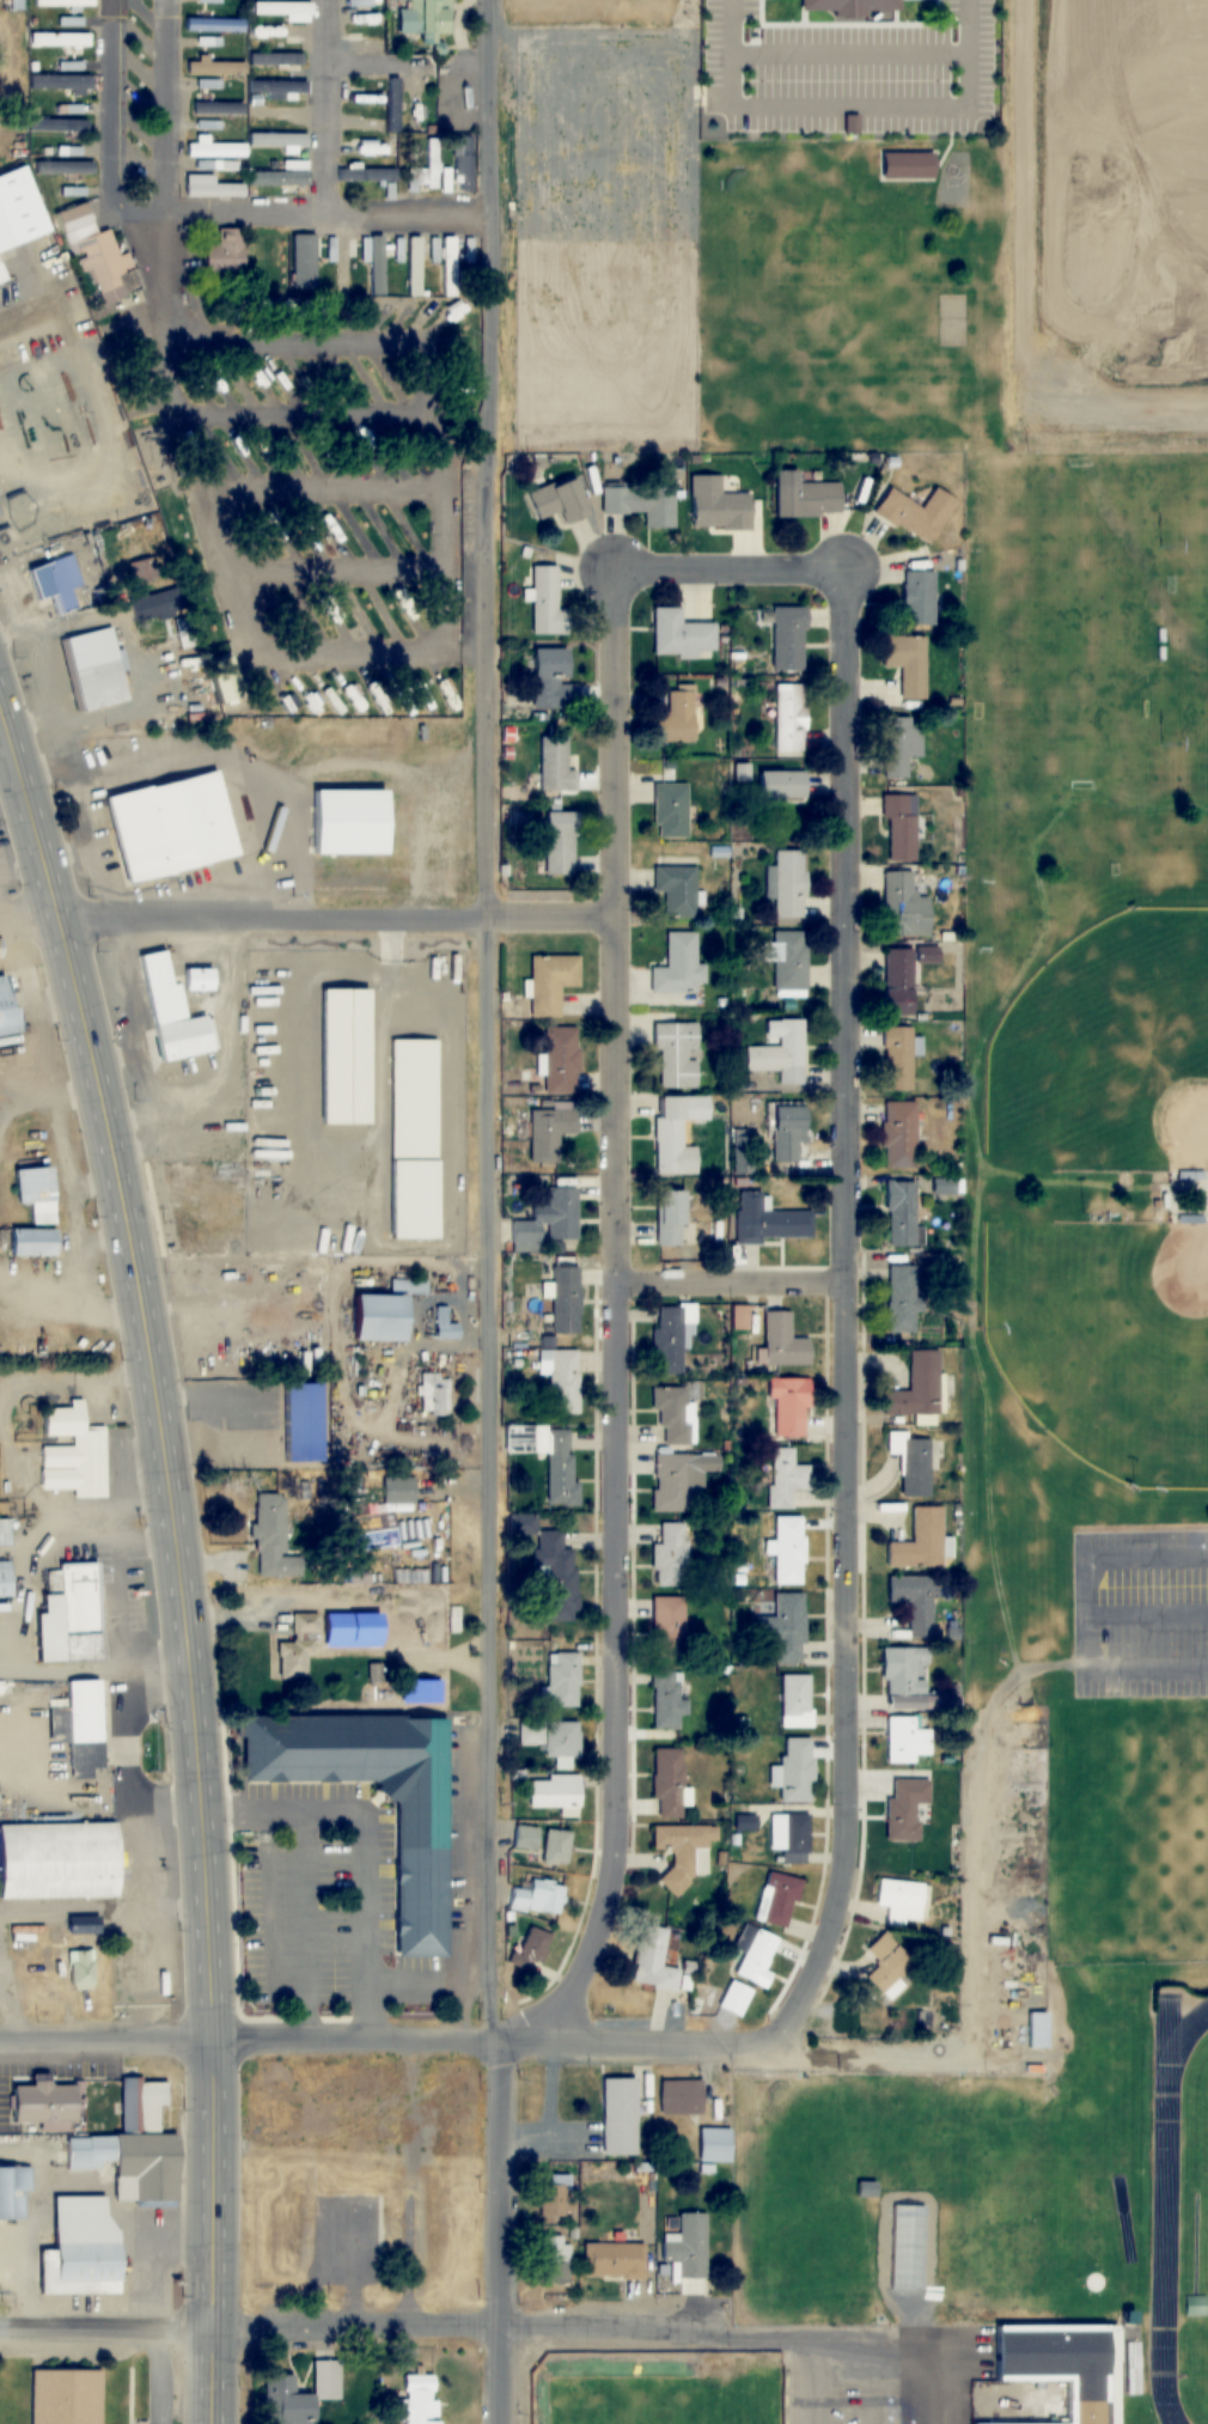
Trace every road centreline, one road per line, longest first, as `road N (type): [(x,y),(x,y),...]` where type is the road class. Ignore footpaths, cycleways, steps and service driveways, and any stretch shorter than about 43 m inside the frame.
road 1 (residential): [(502,2423),(492,0)]
road 2 (primary): [(213,2423),(215,2045),(205,1779),(179,1530),(63,916),(0,714)]
road 3 (residential): [(615,571),(621,1837),(585,1971),(504,2057)]
road 4 (residential): [(768,2059),(846,1896),(852,566)]
road 5 (residential): [(886,2060),(215,2045),(0,2049)]
road 6 (residential): [(877,2339),(0,2333)]
road 7 (residential): [(620,918),(0,915)]
road 8 (residential): [(852,566),(615,571)]
road 9 (residential): [(846,1286),(620,1286)]

